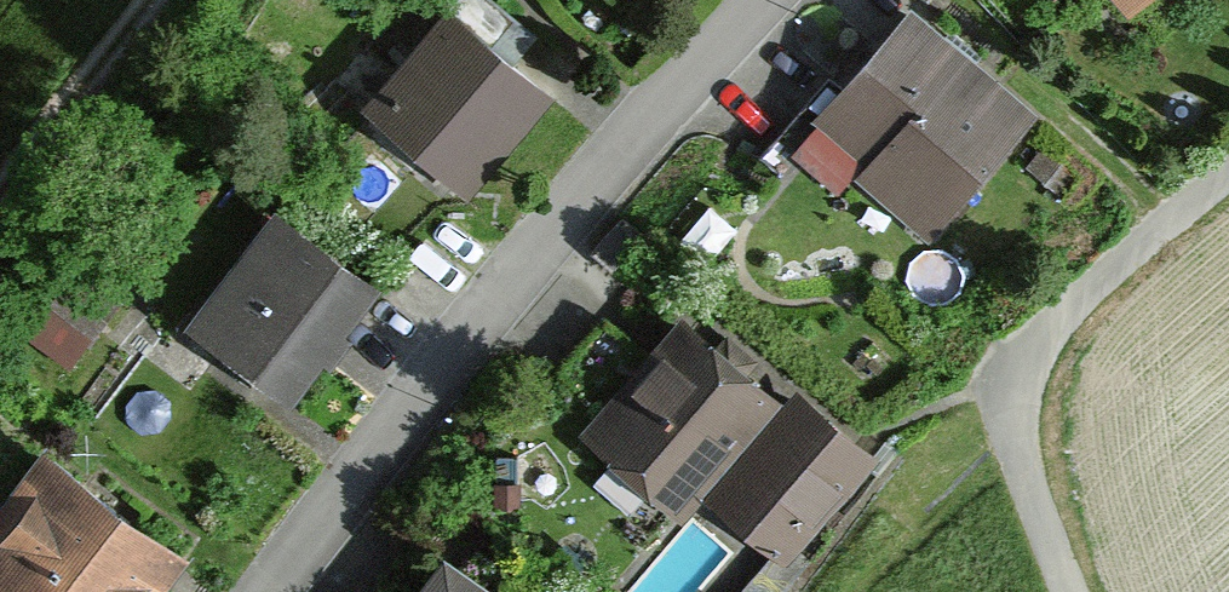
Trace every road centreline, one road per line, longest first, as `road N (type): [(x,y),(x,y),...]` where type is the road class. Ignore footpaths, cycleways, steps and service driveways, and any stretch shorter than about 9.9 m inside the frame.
road 1 (residential): [(272,591),(667,99),(761,0)]
road 2 (track): [(1228,176),(1084,298),(1046,342),(1025,392),(1021,441),(1032,491),(1071,591)]
road 3 (track): [(0,197),(152,0)]

